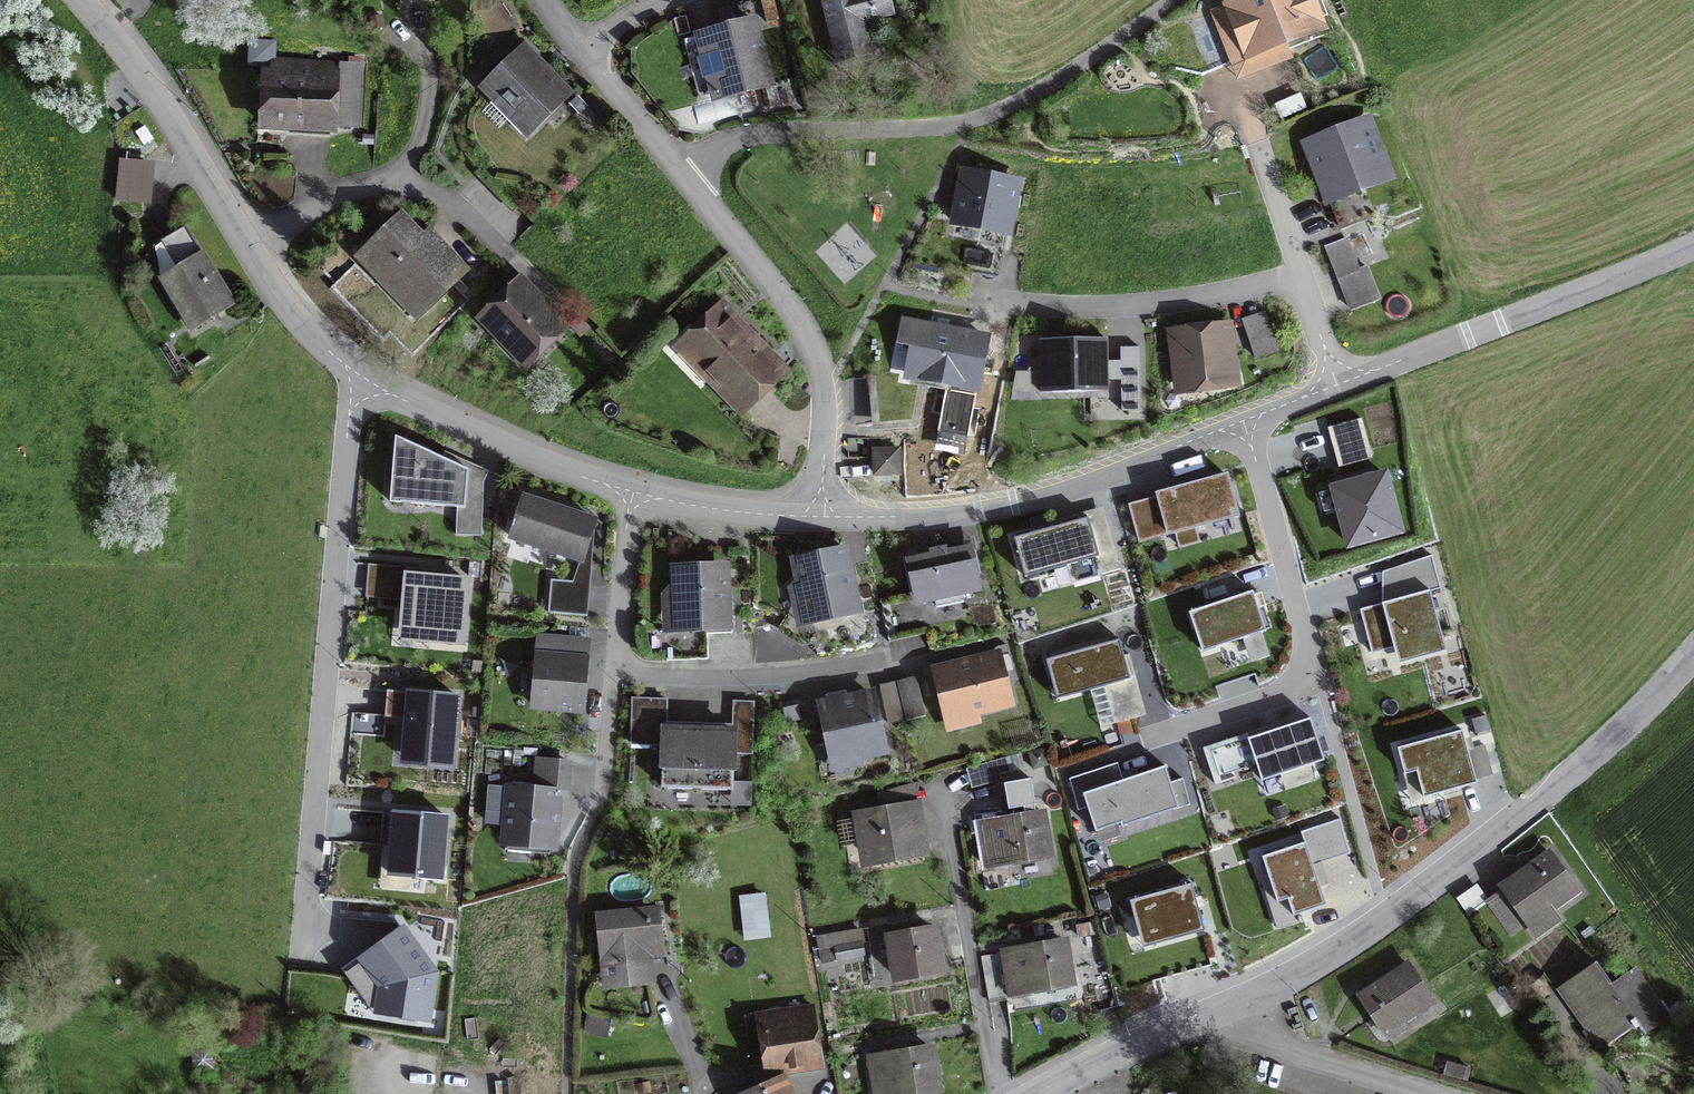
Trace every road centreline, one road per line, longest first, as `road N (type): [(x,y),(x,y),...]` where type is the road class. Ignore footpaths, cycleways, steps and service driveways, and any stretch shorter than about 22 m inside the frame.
road 1 (residential): [(314,965),(370,385)]
road 2 (residential): [(1237,1005),(1385,920),(1535,803),(1693,653)]
road 3 (residential): [(677,167),(735,139),(963,123),(1091,57),(1172,0)]
road 4 (residential): [(818,517),(945,514),(1057,491),(1242,420)]
road 5 (residential): [(1242,420),(1319,682),(1161,732)]
road 6 (residential): [(818,517),(825,438),(820,367),(794,309),(677,167)]
road 7 (residential): [(1336,387),(1616,290),(1693,251)]
road 8 (residential): [(612,808),(633,494)]
road 9 (residential): [(993,1093),(942,793)]
road 10 (residential): [(1303,275),(1175,301),(1007,305)]
road 11 (residential): [(82,0),(157,91),(246,238)]
road 12 (residential): [(370,385),(565,474),(633,494)]
road 13 (residential): [(1038,1093),(1237,1005)]
road 14 (residential): [(1237,1005),(1302,1054),(1431,1093)]
road 15 (residential): [(246,238),(287,309),(370,385)]
road 16 (residential): [(633,494),(722,512),(818,517)]
road 17 (residential): [(396,181),(430,110),(416,22)]
road 18 (residential): [(246,238),(327,195),(396,181)]
road 19 (residential): [(1303,275),(1260,119)]
road 20 (residential): [(677,167),(584,51)]
road 21 (residential): [(396,181),(431,192),(514,256)]

